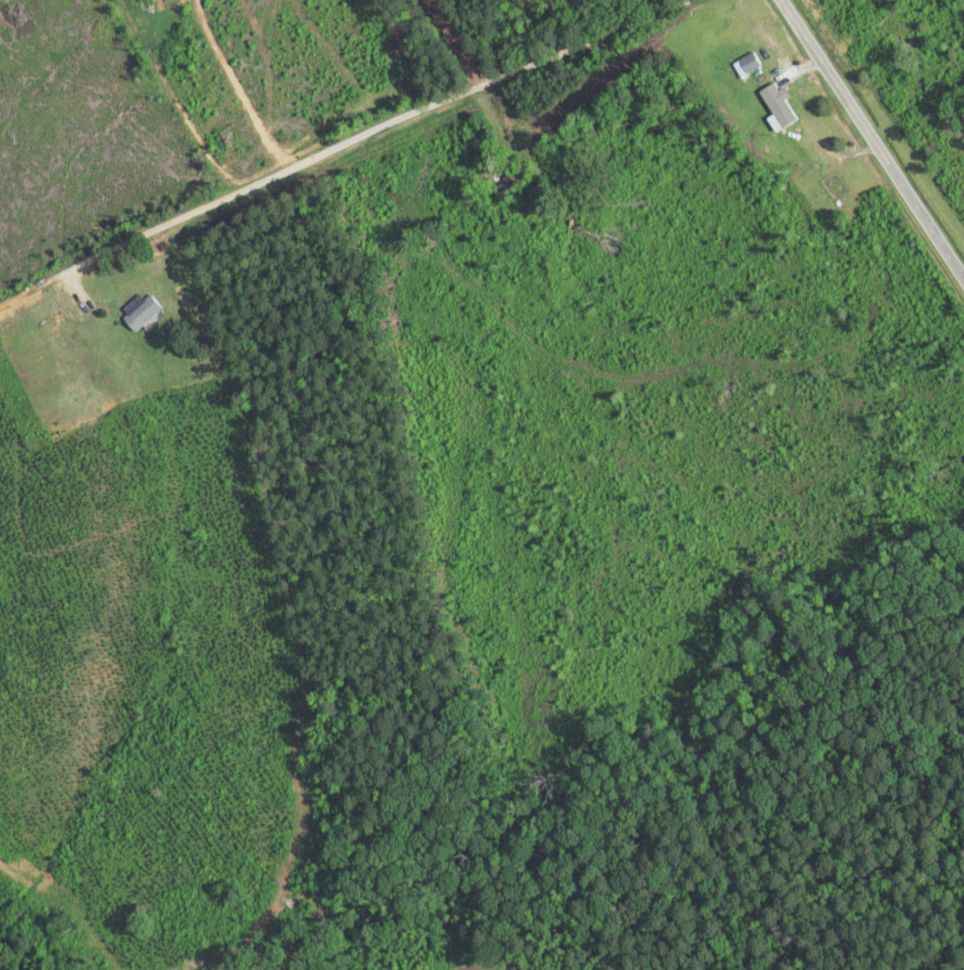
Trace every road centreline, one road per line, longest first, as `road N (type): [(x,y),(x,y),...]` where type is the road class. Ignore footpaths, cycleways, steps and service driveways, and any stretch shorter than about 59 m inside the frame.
road 1 (residential): [(695,0),(333,150),(52,282)]
road 2 (tertiary): [(963,268),(786,0)]

